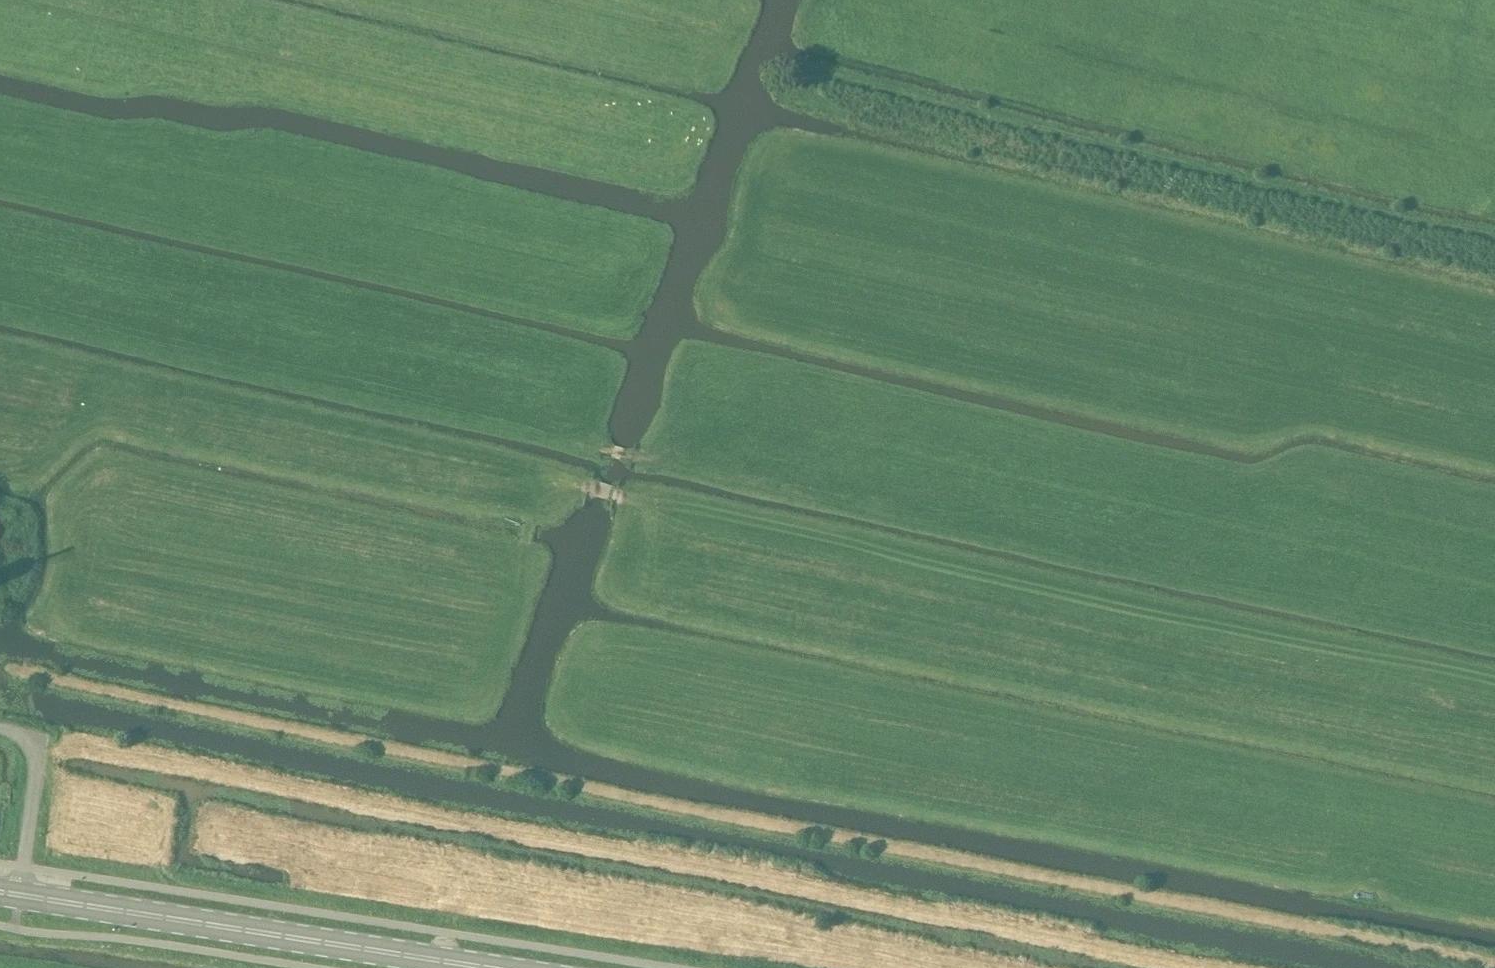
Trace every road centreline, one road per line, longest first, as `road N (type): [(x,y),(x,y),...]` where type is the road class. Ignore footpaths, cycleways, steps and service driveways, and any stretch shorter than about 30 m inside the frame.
road 1 (primary): [(466,967),(19,895)]
road 2 (unclassified): [(19,895),(39,737),(0,729)]

